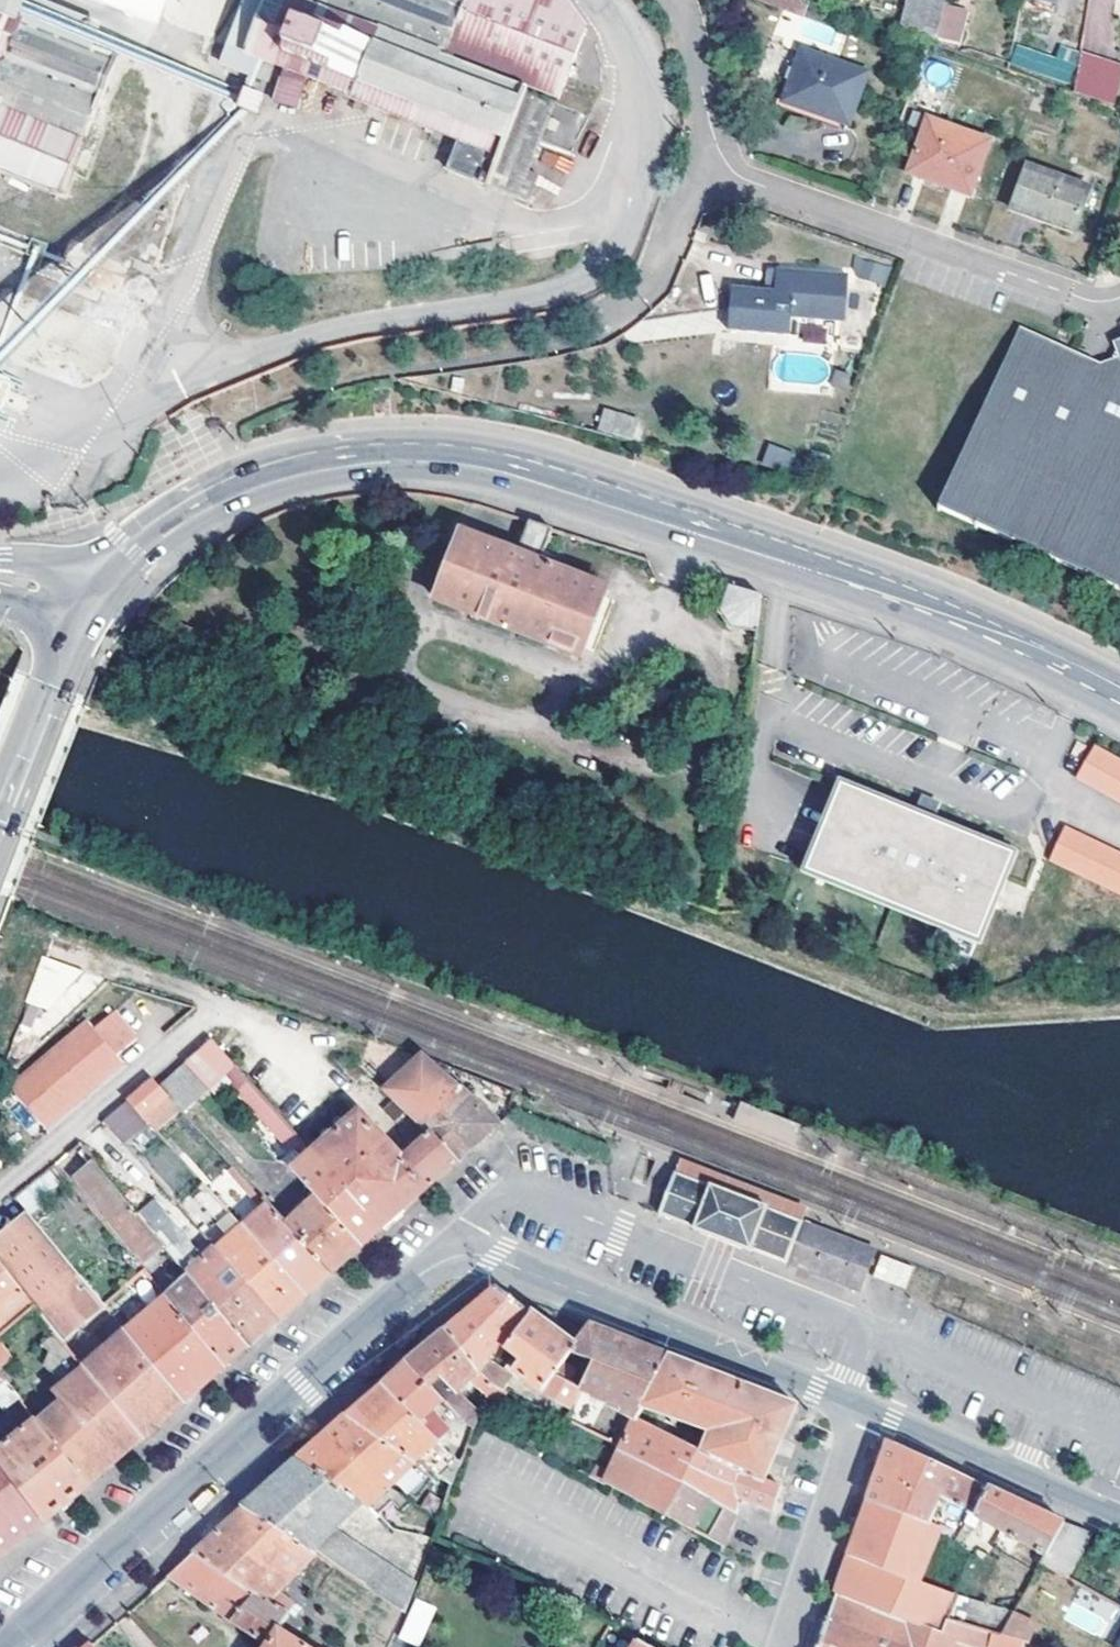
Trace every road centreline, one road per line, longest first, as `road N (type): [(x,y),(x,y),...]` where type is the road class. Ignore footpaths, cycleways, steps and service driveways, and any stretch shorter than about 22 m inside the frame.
road 1 (secondary): [(1119,698),(942,613),(451,461),(395,459),(287,473),(214,500),(135,553),(87,604)]
road 2 (unclassified): [(666,0),(679,11),(713,142),(708,175),(1070,299),(1119,302)]
road 3 (residential): [(3,1646),(425,1272),(460,1255)]
road 4 (residential): [(860,1410),(493,1257),(460,1255)]
road 5 (residential): [(1119,1519),(860,1410)]
road 6 (residential): [(781,1646),(860,1410)]
road 7 (secondary): [(87,604),(0,825)]

